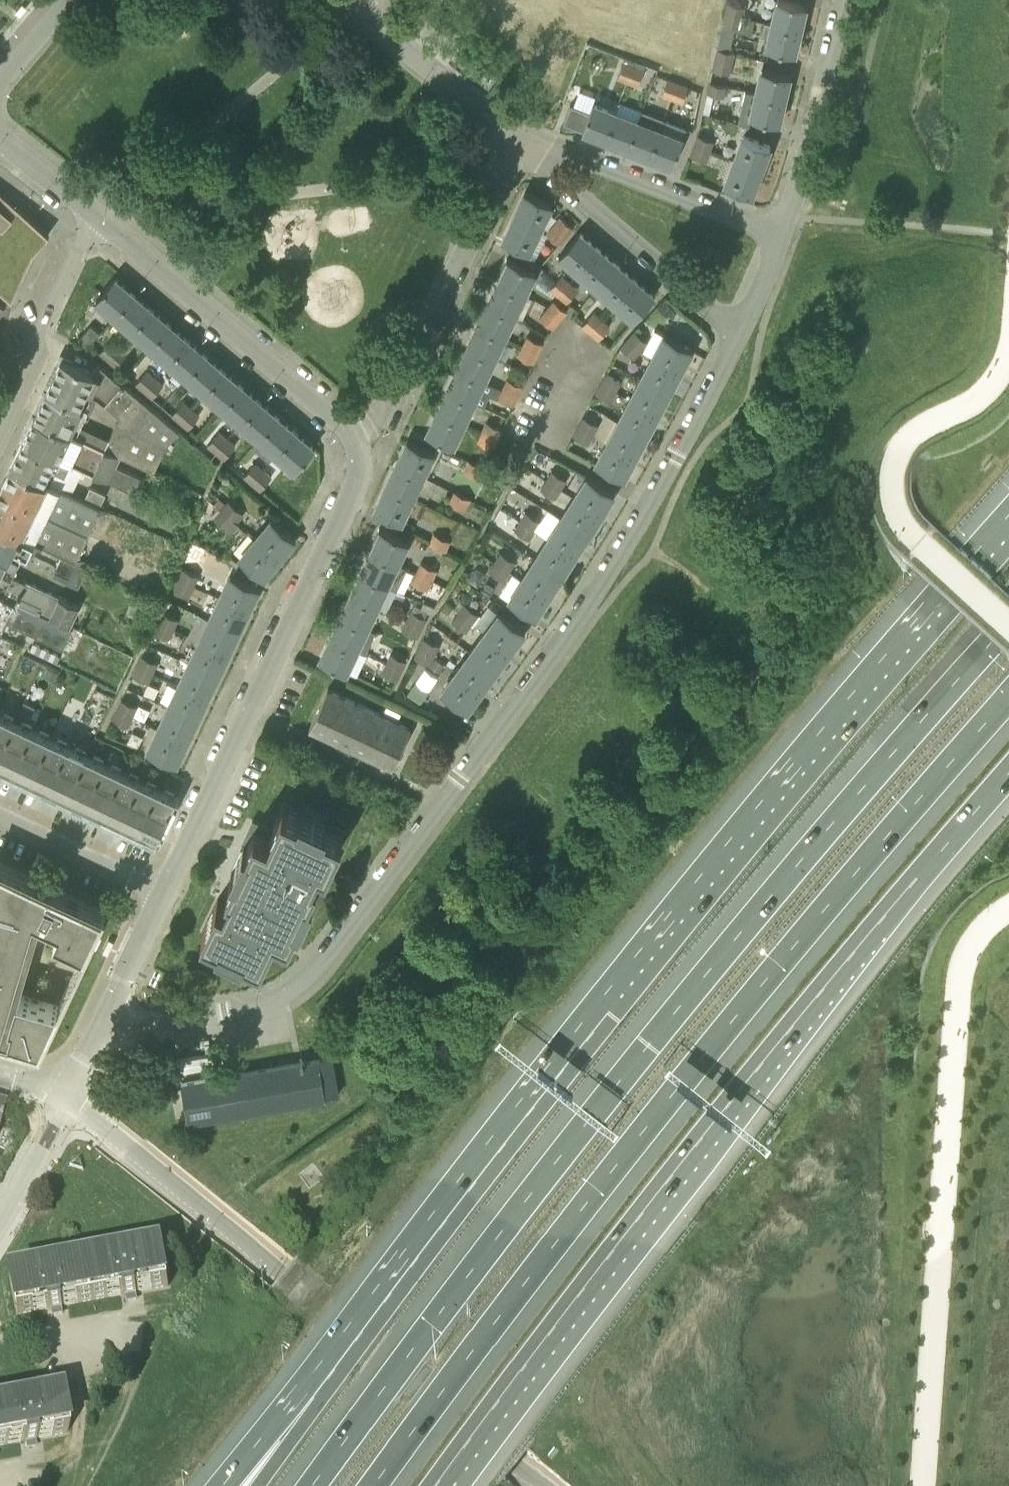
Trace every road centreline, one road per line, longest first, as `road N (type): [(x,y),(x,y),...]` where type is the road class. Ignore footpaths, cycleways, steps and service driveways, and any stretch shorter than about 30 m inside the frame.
road 1 (motorway): [(1008,622),(728,946),(314,1485)]
road 2 (trunk): [(1008,525),(604,1009),(329,1377)]
road 3 (motorway): [(375,1485),(766,979),(1008,700)]
road 4 (residential): [(109,1017),(165,1024),(246,1009),(313,972),(612,568),(734,327)]
road 5 (trunk): [(438,1485),(763,1063),(1008,774)]
road 6 (unclassified): [(541,1485),(66,1101)]
road 7 (residential): [(165,894),(358,484),(362,458),(354,436)]
road 8 (residential): [(354,436),(403,401),(528,147)]
road 9 (residential): [(354,436),(95,225)]
road 10 (residential): [(734,327),(528,147)]
road 11 (residential): [(528,147),(775,231)]
road 12 (residential): [(775,231),(802,159),(841,0)]
road 13 (residential): [(0,419),(95,225)]
road 14 (residential): [(528,147),(360,15)]
road 15 (residential): [(165,894),(0,818)]
road 16 (trunk): [(329,1377),(231,1485)]
road 17 (residential): [(66,1101),(0,1219)]
road 18 (residential): [(109,1017),(165,894)]
road 19 (trunk): [(329,1377),(255,1485)]
road 20 (residential): [(95,225),(0,143)]

